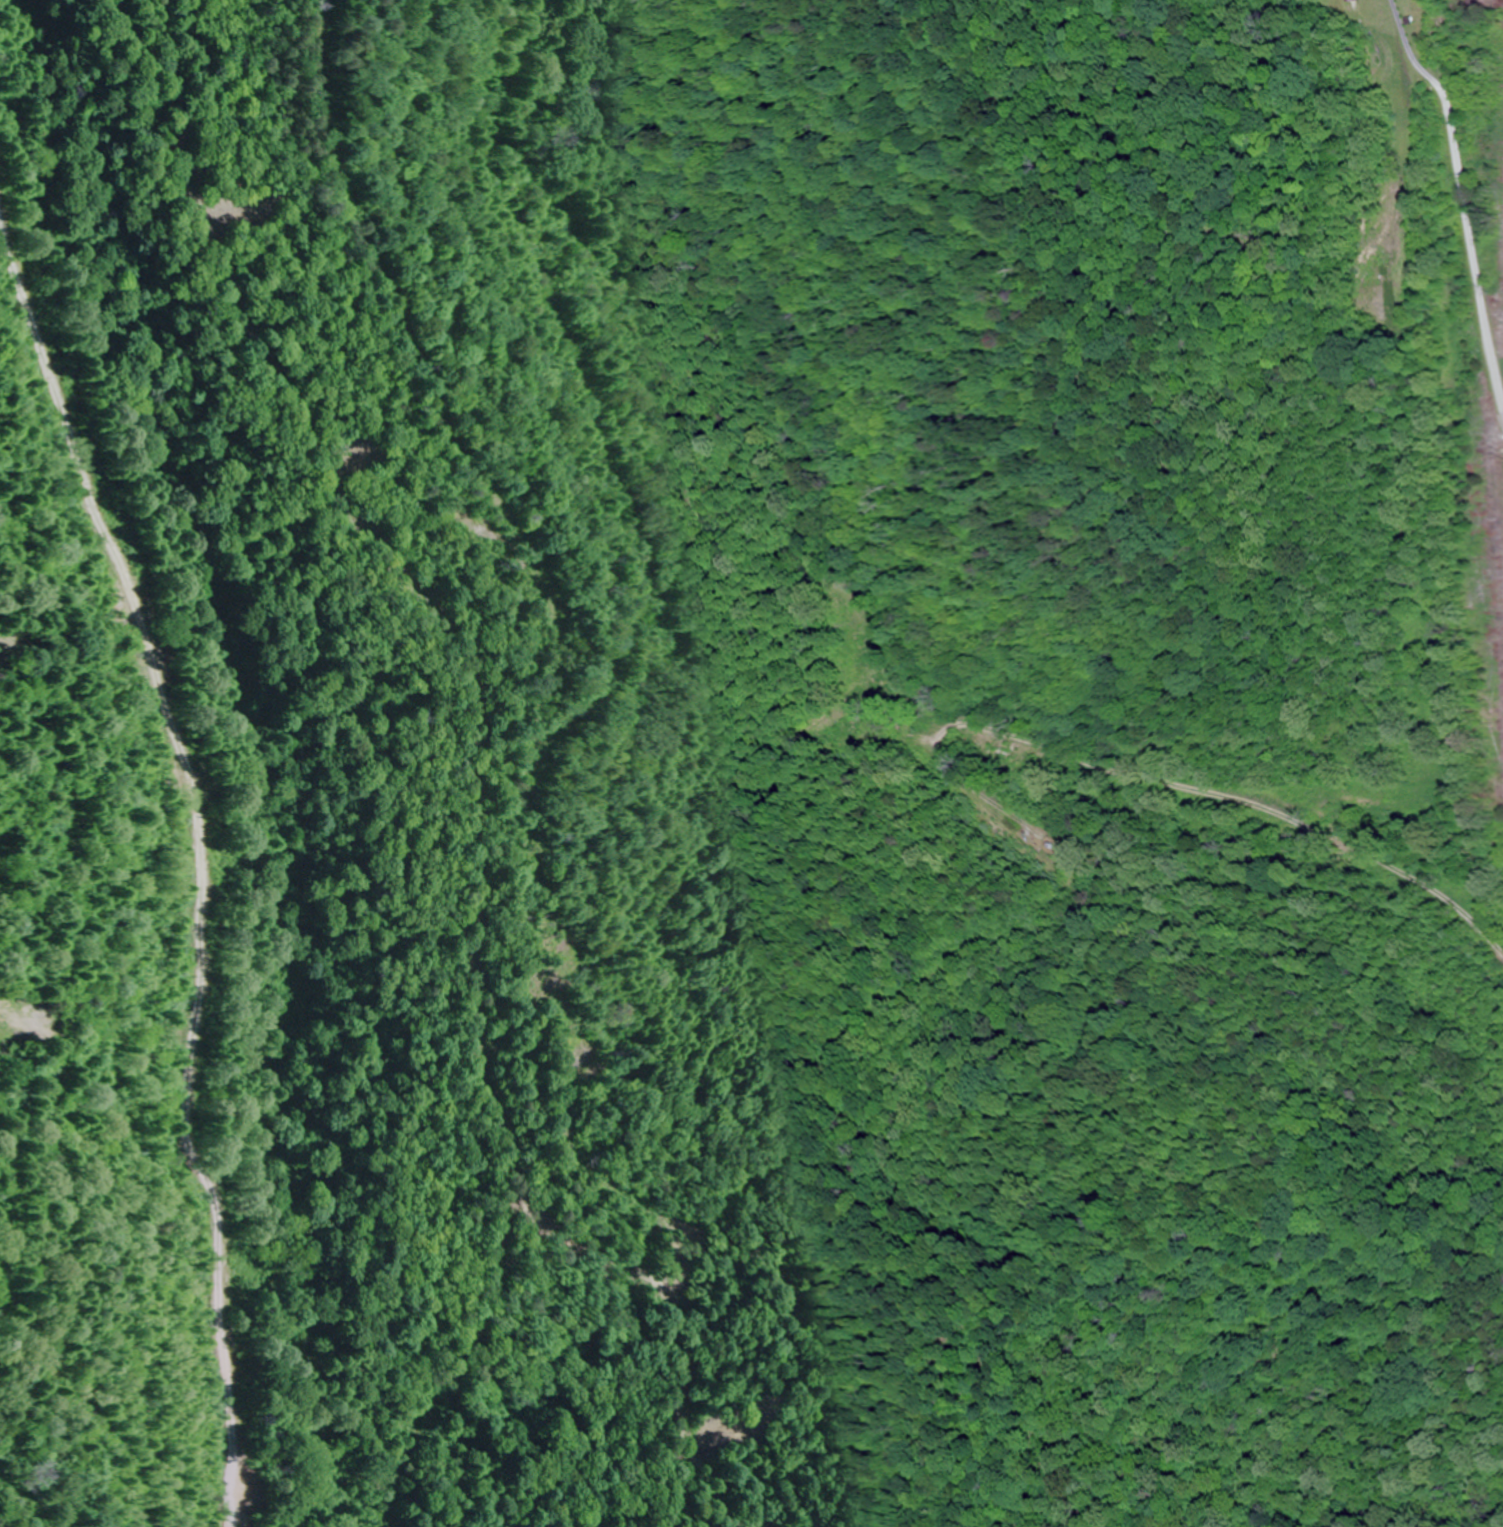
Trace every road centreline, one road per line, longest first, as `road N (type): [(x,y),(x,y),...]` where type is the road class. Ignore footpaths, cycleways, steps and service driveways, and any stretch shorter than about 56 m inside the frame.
road 1 (residential): [(1502,987),(1477,961),(1279,851),(1082,821),(980,793)]

